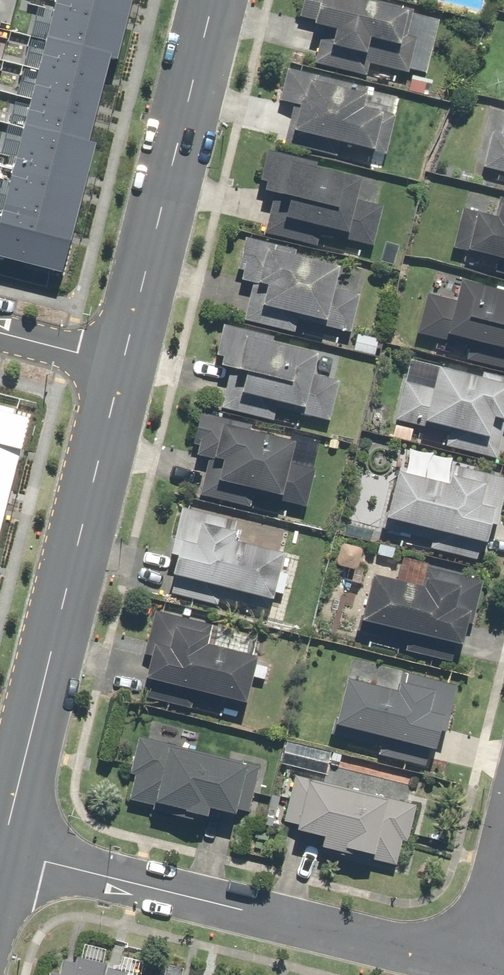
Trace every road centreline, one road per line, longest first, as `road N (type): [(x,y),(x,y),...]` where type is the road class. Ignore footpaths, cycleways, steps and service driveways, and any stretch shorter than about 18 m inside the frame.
road 1 (tertiary): [(7,852),(128,359)]
road 2 (residential): [(7,852),(473,968)]
road 3 (tertiary): [(128,359),(217,0)]
road 4 (residential): [(473,968),(503,837)]
road 5 (residential): [(0,323),(128,359)]

